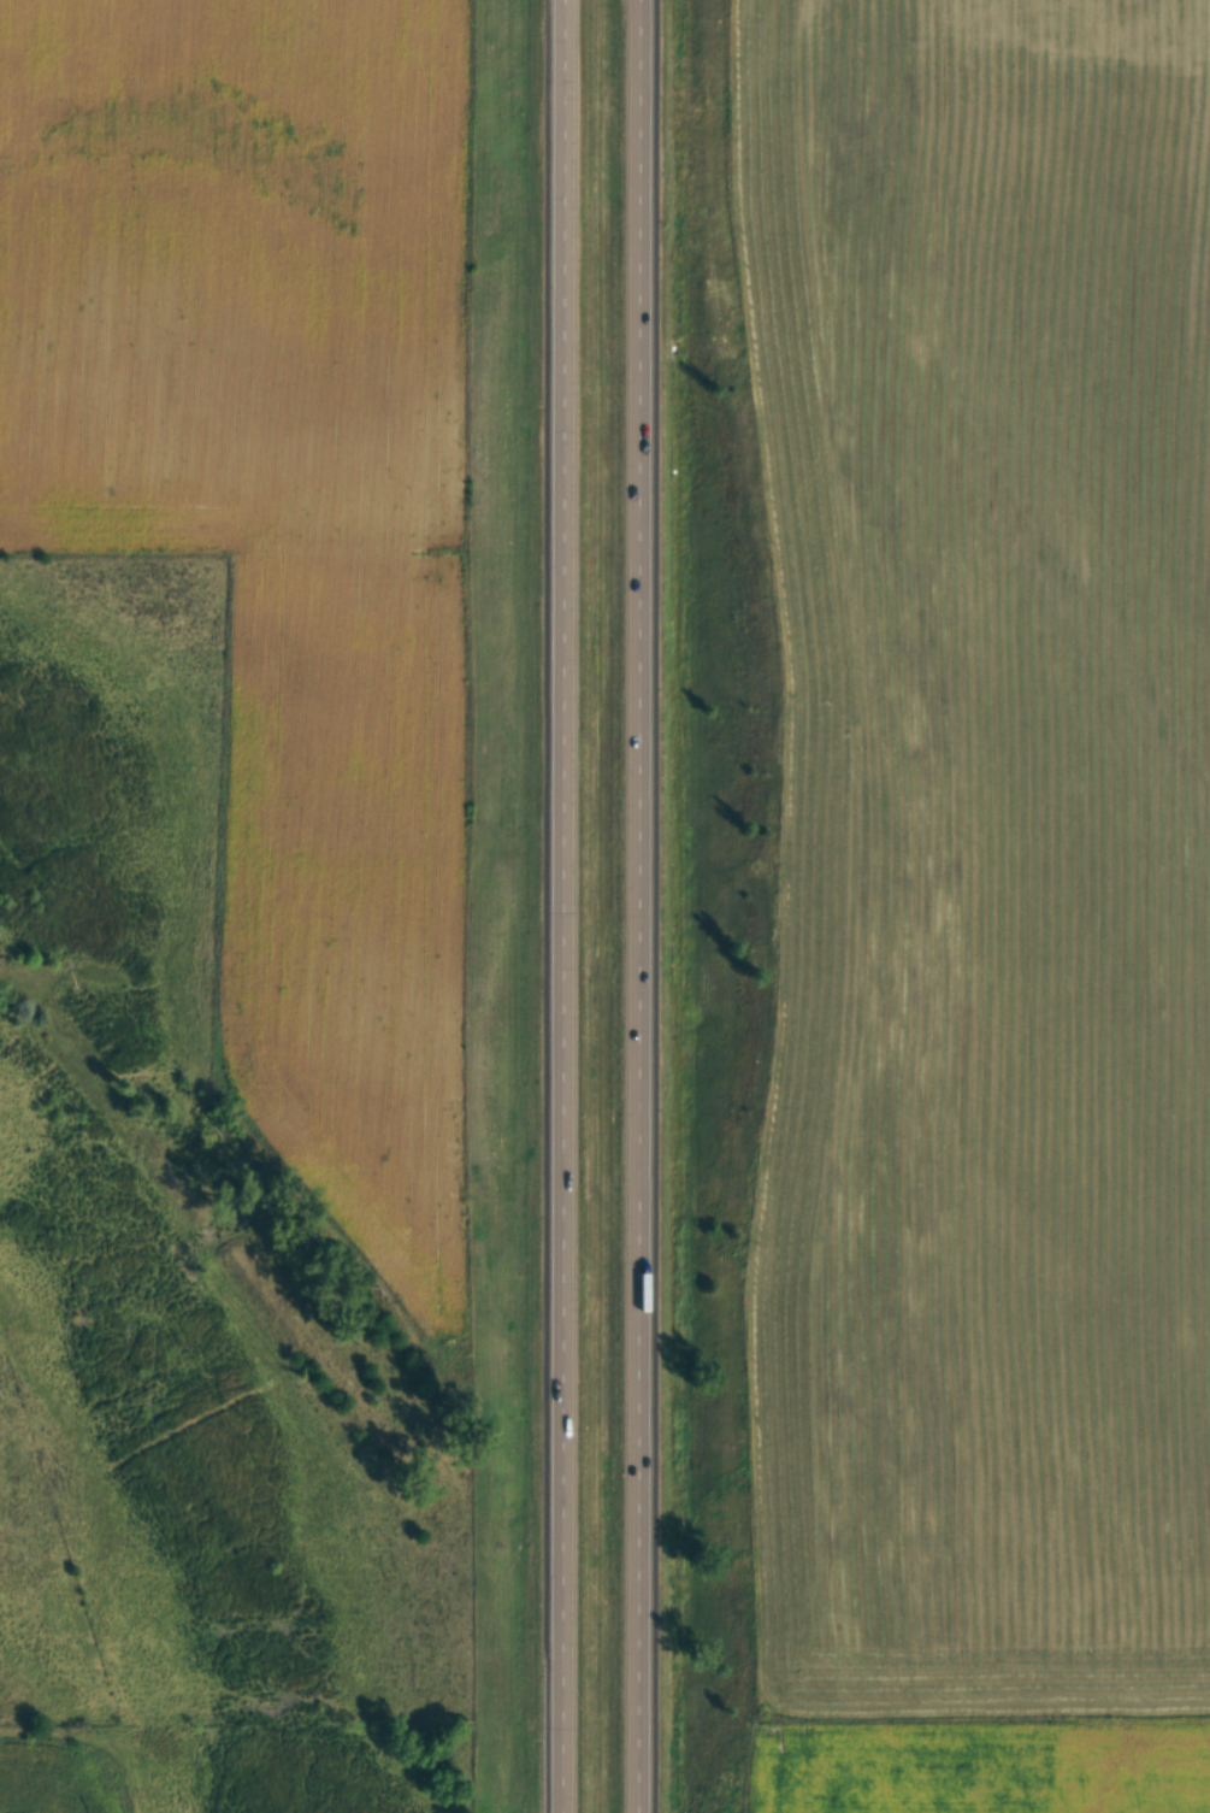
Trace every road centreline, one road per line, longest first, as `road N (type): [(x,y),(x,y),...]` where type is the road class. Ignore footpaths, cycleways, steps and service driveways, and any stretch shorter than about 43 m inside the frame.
road 1 (motorway): [(634,1812),(639,0)]
road 2 (motorway): [(558,0),(555,1812)]

